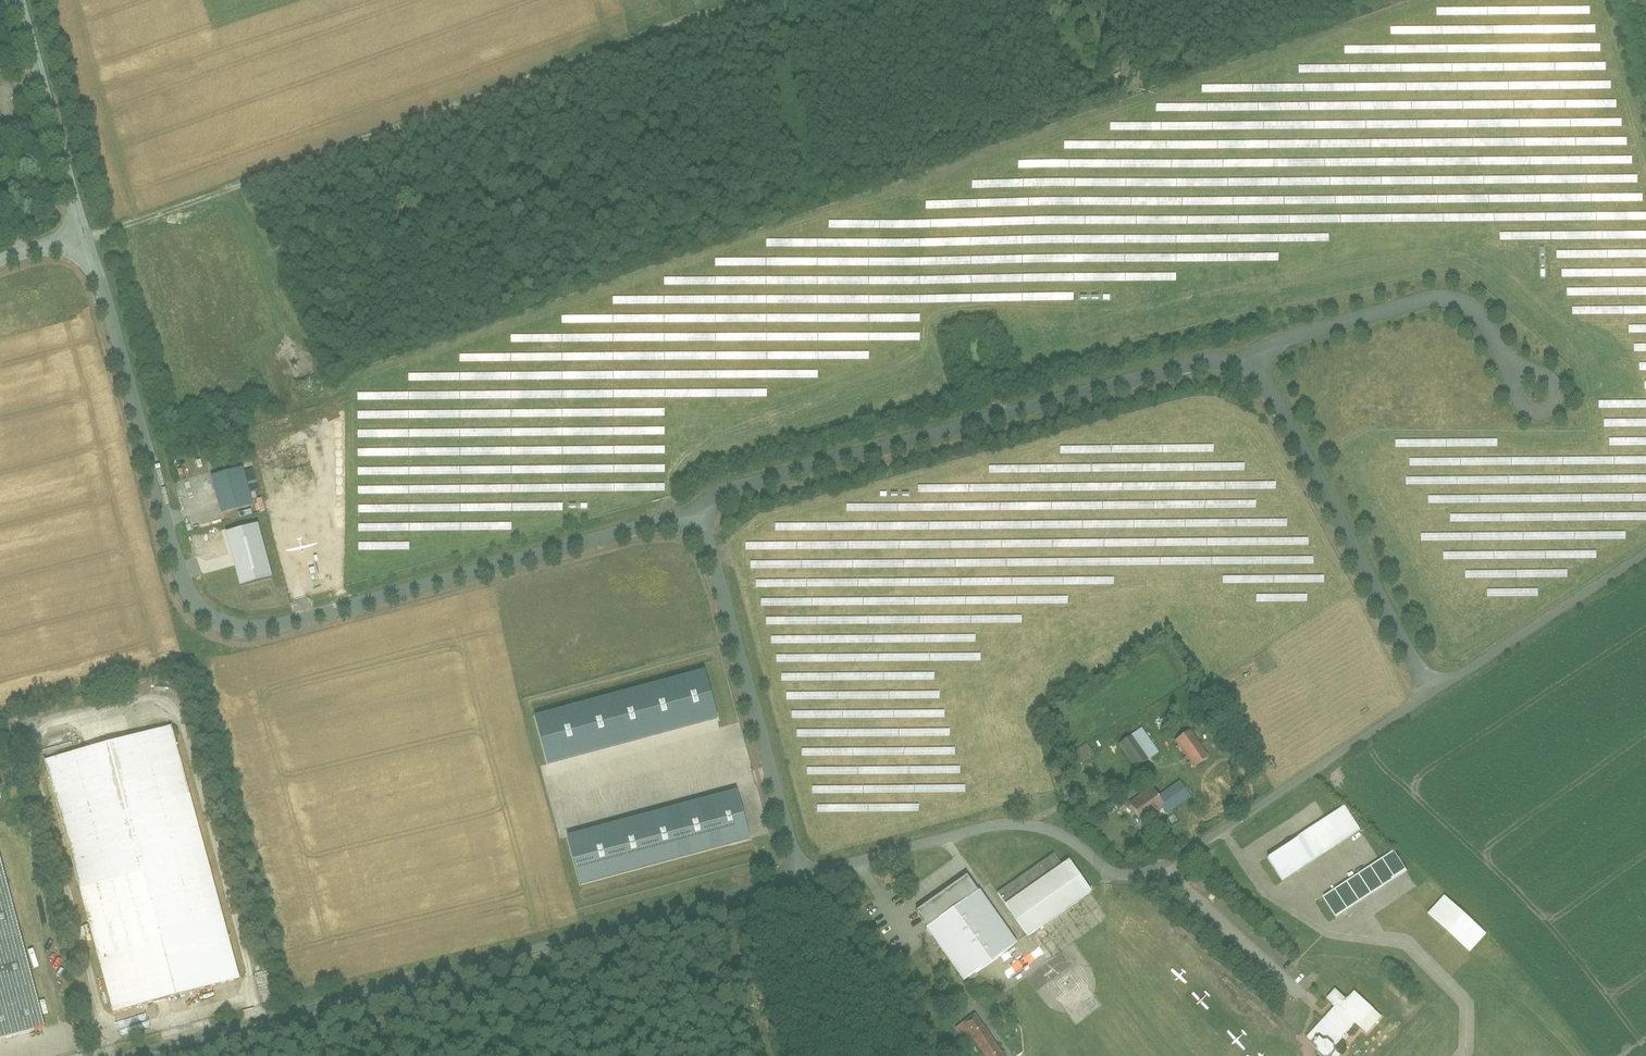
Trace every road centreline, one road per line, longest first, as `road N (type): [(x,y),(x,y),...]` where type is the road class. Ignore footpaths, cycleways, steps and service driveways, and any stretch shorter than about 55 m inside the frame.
road 1 (unclassified): [(686,514),(271,628),(227,627),(206,616),(183,581),(88,237)]
road 2 (unclassified): [(1432,693),(1165,870),(1140,875),(1108,868),(1059,834),(1021,827),(804,877)]
road 3 (track): [(734,0),(88,237)]
road 4 (unclassified): [(804,877),(154,1055)]
road 5 (unclassified): [(1255,365),(1212,361),(720,494),(686,514)]
road 6 (unclassified): [(804,877),(716,567),(686,514)]
road 7 (unclassified): [(1255,365),(1432,693)]
road 8 (unclassified): [(1509,365),(1482,317),(1444,301),(1284,341),(1266,353)]
road 9 (unclassified): [(1645,551),(1432,693)]
road 10 (unclassified): [(88,237),(21,0)]
road 11 (track): [(929,1055),(812,875)]
road 12 (track): [(727,899),(778,1055)]
road 13 (unclassified): [(1509,365),(1548,379),(1557,404),(1541,416),(1529,412),(1515,384)]

